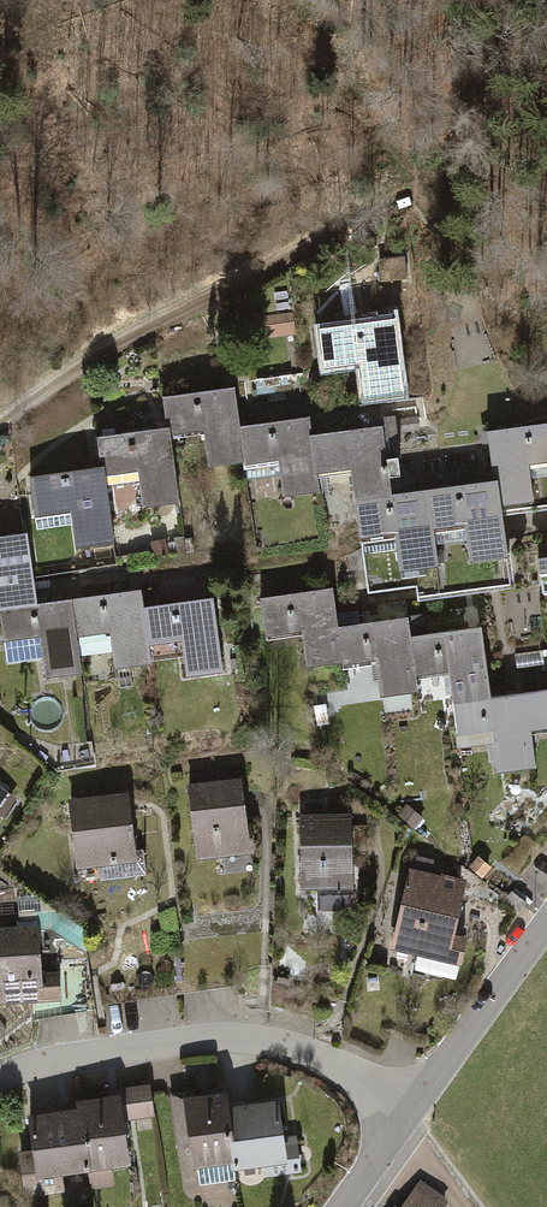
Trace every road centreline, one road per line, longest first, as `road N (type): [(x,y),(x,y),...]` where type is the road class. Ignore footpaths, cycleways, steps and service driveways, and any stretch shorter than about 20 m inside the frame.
road 1 (residential): [(0,1082),(90,1050),(237,1039),(305,1050),(411,1107)]
road 2 (residential): [(546,924),(411,1107)]
road 3 (residential): [(411,1107),(341,1206)]

